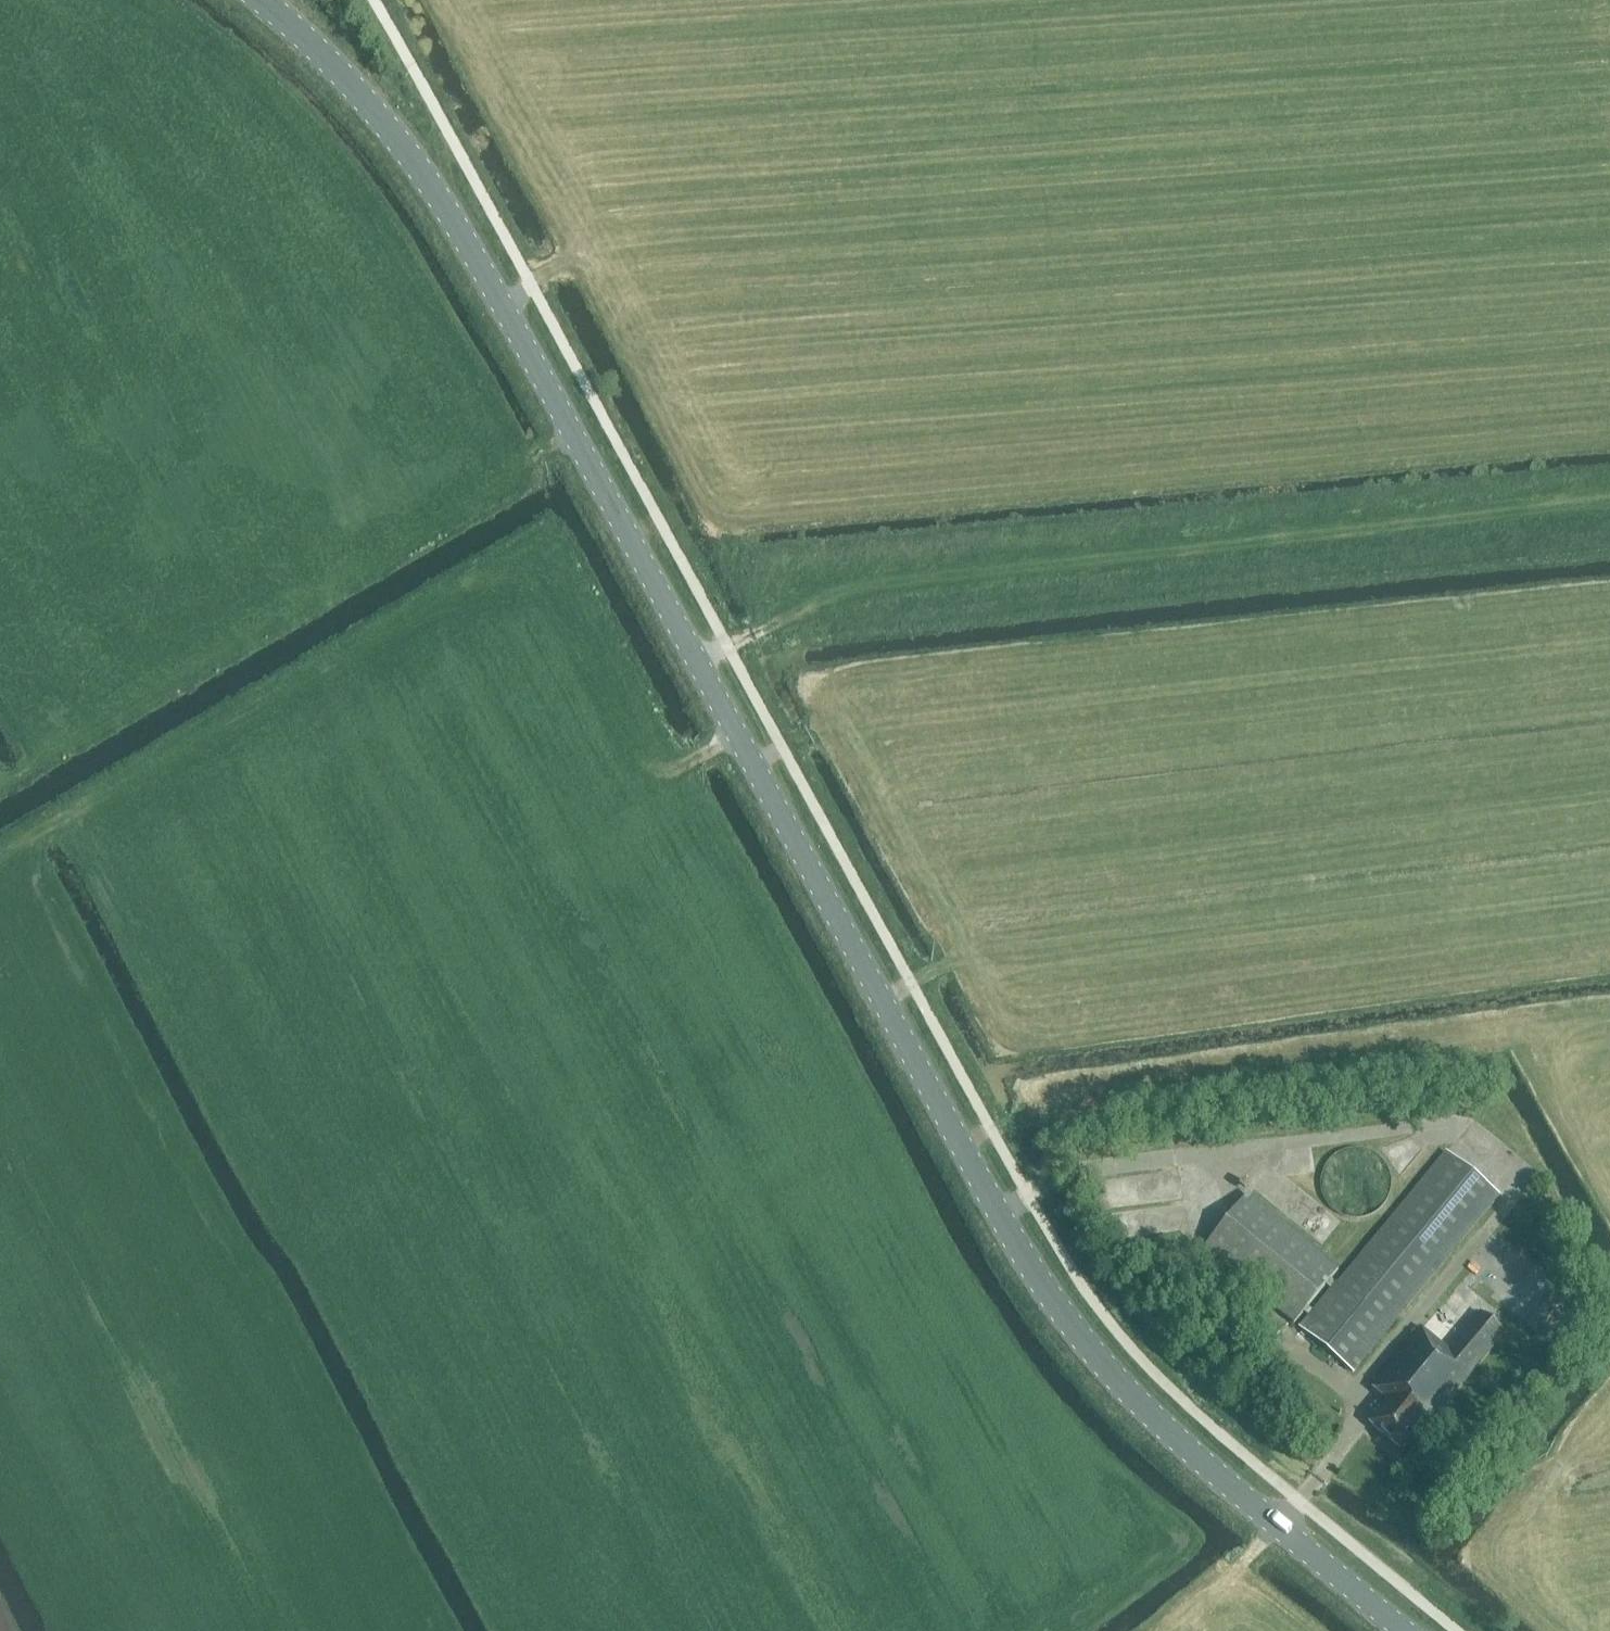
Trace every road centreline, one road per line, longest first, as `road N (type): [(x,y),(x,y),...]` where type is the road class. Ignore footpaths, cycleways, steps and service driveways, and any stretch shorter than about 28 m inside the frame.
road 1 (secondary): [(1402,1630),(1142,1407),(1024,1257),(458,223),(323,54),(253,0)]

